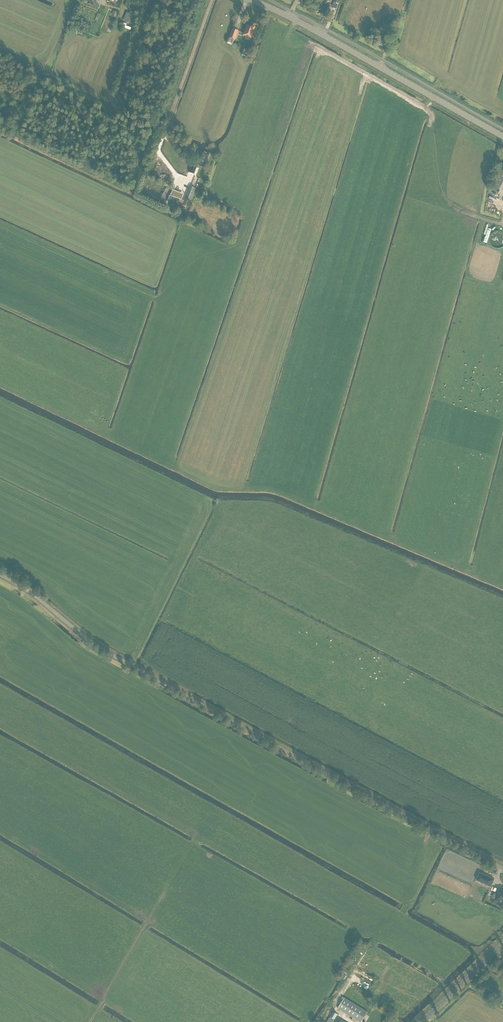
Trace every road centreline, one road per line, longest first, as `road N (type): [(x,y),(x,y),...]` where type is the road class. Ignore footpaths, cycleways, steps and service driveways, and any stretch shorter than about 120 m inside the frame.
road 1 (unclassified): [(502,871),(89,646),(0,577)]
road 2 (secondary): [(502,136),(252,0)]

